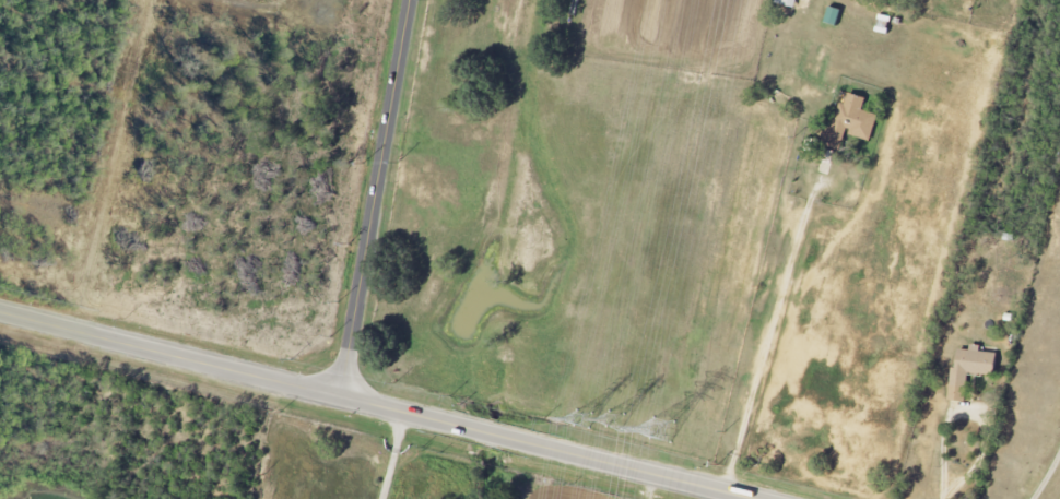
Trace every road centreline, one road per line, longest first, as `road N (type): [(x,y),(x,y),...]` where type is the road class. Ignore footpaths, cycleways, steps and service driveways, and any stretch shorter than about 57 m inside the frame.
road 1 (tertiary): [(0,314),(752,498)]
road 2 (residential): [(343,400),(412,0)]

